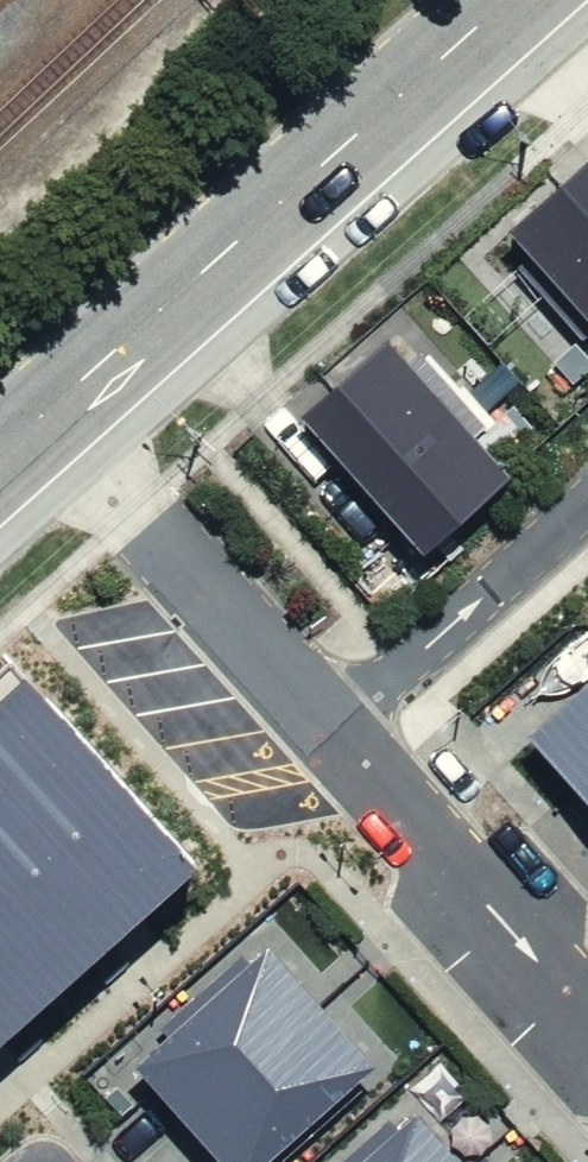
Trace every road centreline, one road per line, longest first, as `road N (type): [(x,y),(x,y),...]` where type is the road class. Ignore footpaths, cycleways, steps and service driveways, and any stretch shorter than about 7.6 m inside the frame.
road 1 (secondary): [(508,0),(51,409)]
road 2 (residential): [(334,729),(51,409)]
road 3 (residential): [(587,1017),(334,729)]
road 4 (residential): [(334,729),(587,502)]

